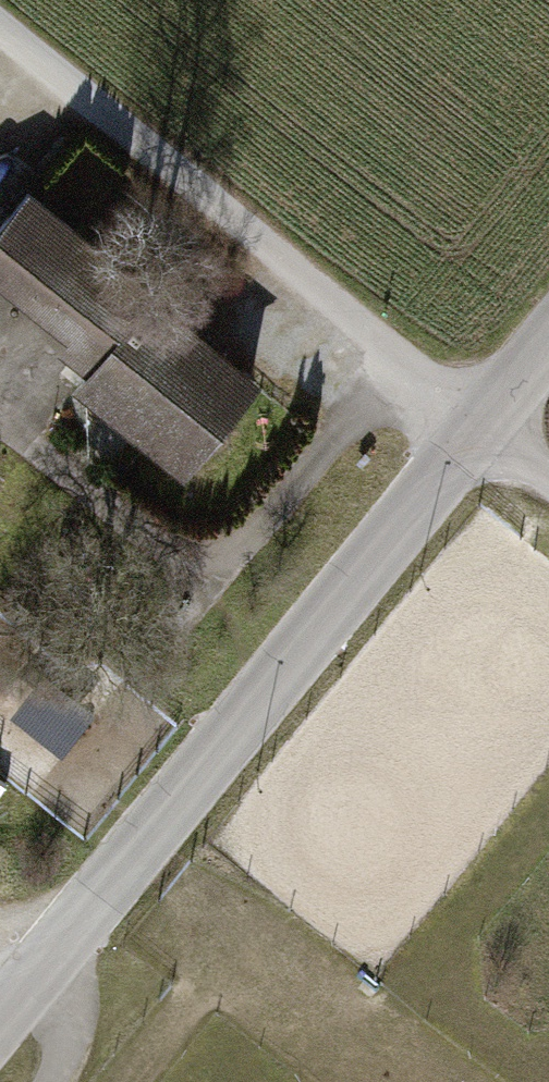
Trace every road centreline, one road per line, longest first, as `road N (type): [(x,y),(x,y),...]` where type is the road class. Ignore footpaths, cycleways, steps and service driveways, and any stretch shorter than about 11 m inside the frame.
road 1 (residential): [(0,990),(470,407)]
road 2 (track): [(0,19),(470,407)]
road 3 (track): [(51,926),(69,1055),(52,1081)]

